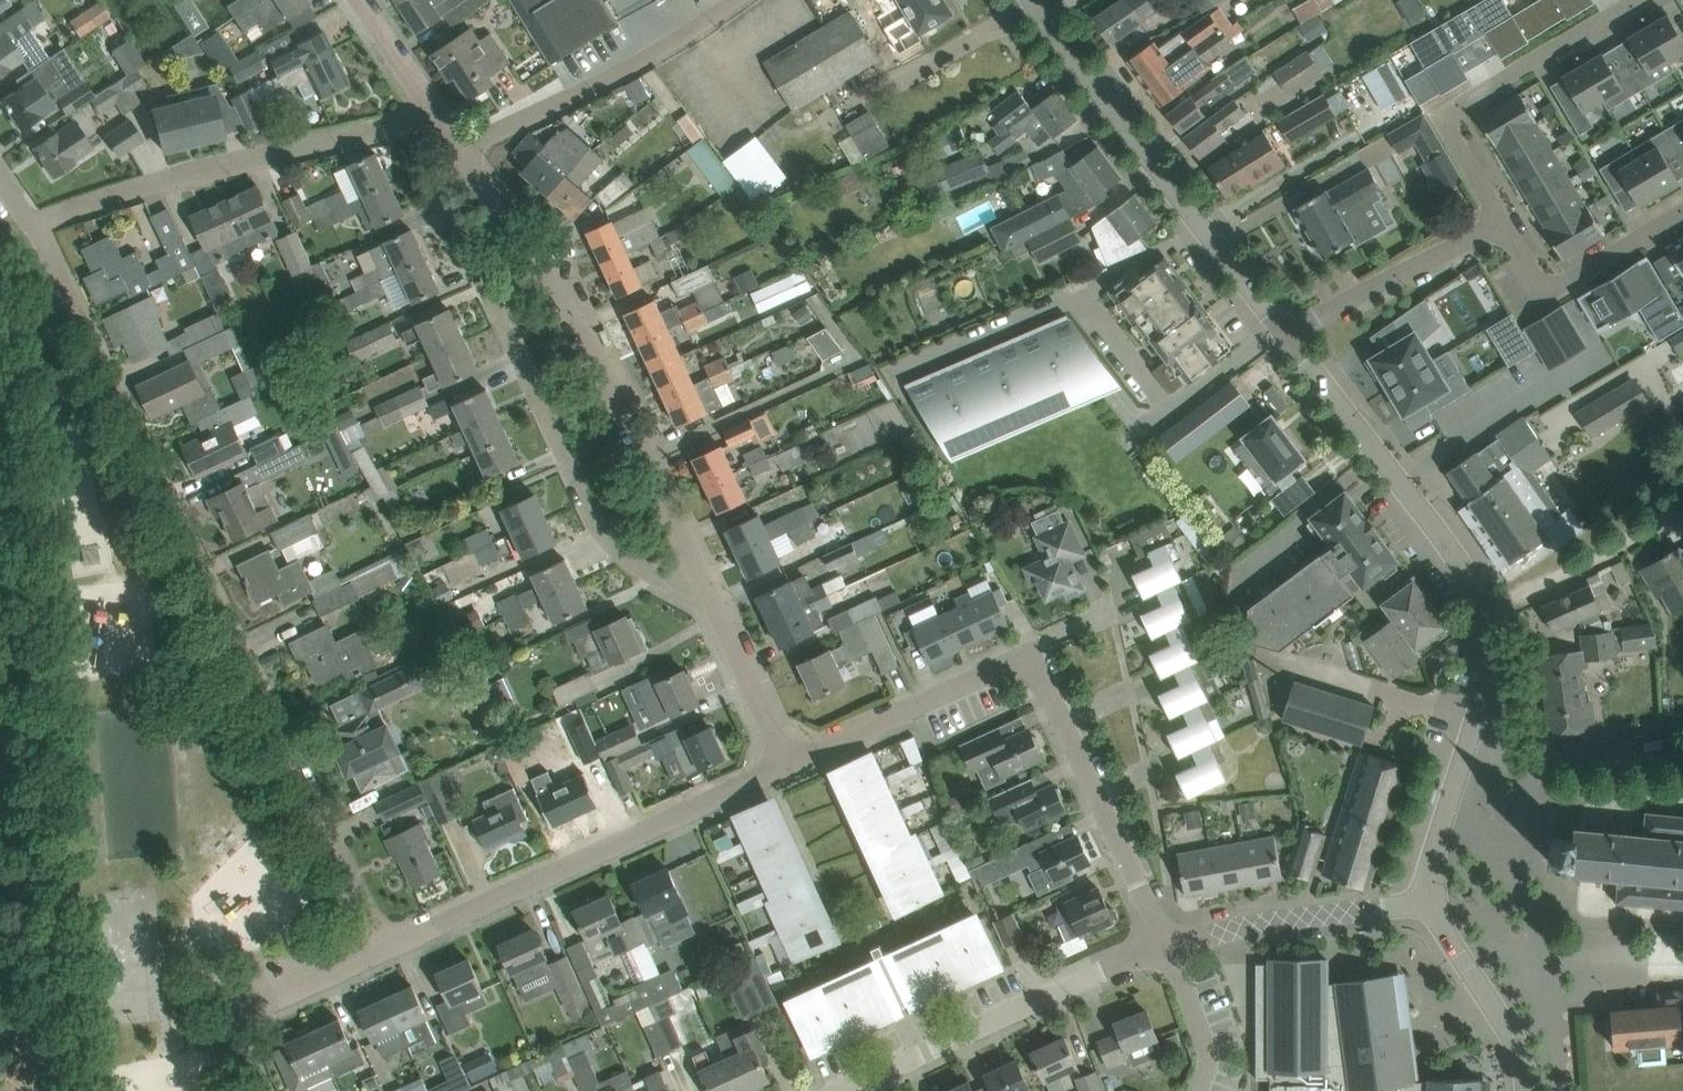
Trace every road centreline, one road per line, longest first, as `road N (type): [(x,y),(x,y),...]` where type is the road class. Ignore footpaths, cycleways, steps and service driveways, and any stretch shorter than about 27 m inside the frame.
road 1 (residential): [(383,942),(21,231)]
road 2 (tertiary): [(1423,901),(1491,670),(1486,609),(1291,339)]
road 3 (residential): [(697,580),(649,575),(594,523),(438,184),(465,158)]
road 4 (residential): [(697,580),(545,268),(465,158)]
road 5 (residential): [(383,942),(787,763)]
road 6 (residential): [(21,231),(111,193),(434,116)]
road 7 (tertiary): [(1291,339),(1042,15)]
road 8 (unclassified): [(1165,942),(841,1090)]
road 9 (residential): [(1647,0),(1465,101),(1450,125),(1504,221)]
road 10 (residential): [(1165,942),(1030,651)]
road 11 (residential): [(465,158),(728,0)]
road 12 (residential): [(787,763),(1030,651)]
road 13 (unclassified): [(1423,901),(1261,920),(1165,942)]
road 14 (residential): [(1291,339),(1504,221)]
road 15 (residential): [(1504,221),(1540,284),(1563,284),(1682,213)]
road 16 (track): [(1486,609),(1682,504)]
road 17 (tertiary): [(1527,1090),(1518,1048),(1423,901)]
road 18 (residential): [(787,763),(697,580)]
road 19 (residential): [(1165,942),(1207,1051),(1197,1090)]
road 20 (residential): [(251,1006),(281,983),(383,942)]
road 21 (residential): [(434,116),(359,0)]

